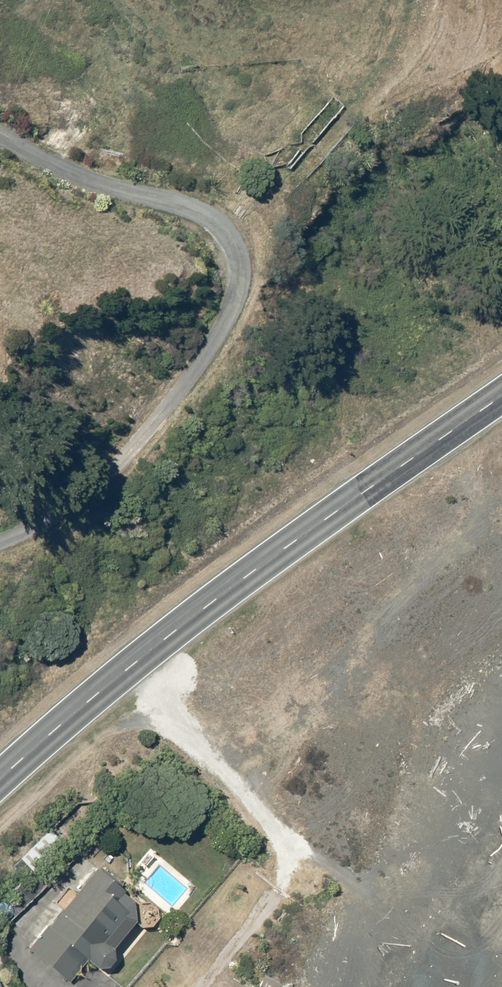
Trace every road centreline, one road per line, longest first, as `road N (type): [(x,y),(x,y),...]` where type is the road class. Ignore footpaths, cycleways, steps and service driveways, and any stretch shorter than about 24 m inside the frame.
road 1 (trunk): [(0,741),(144,620),(501,367)]
road 2 (trunk): [(501,338),(172,556),(0,696)]

